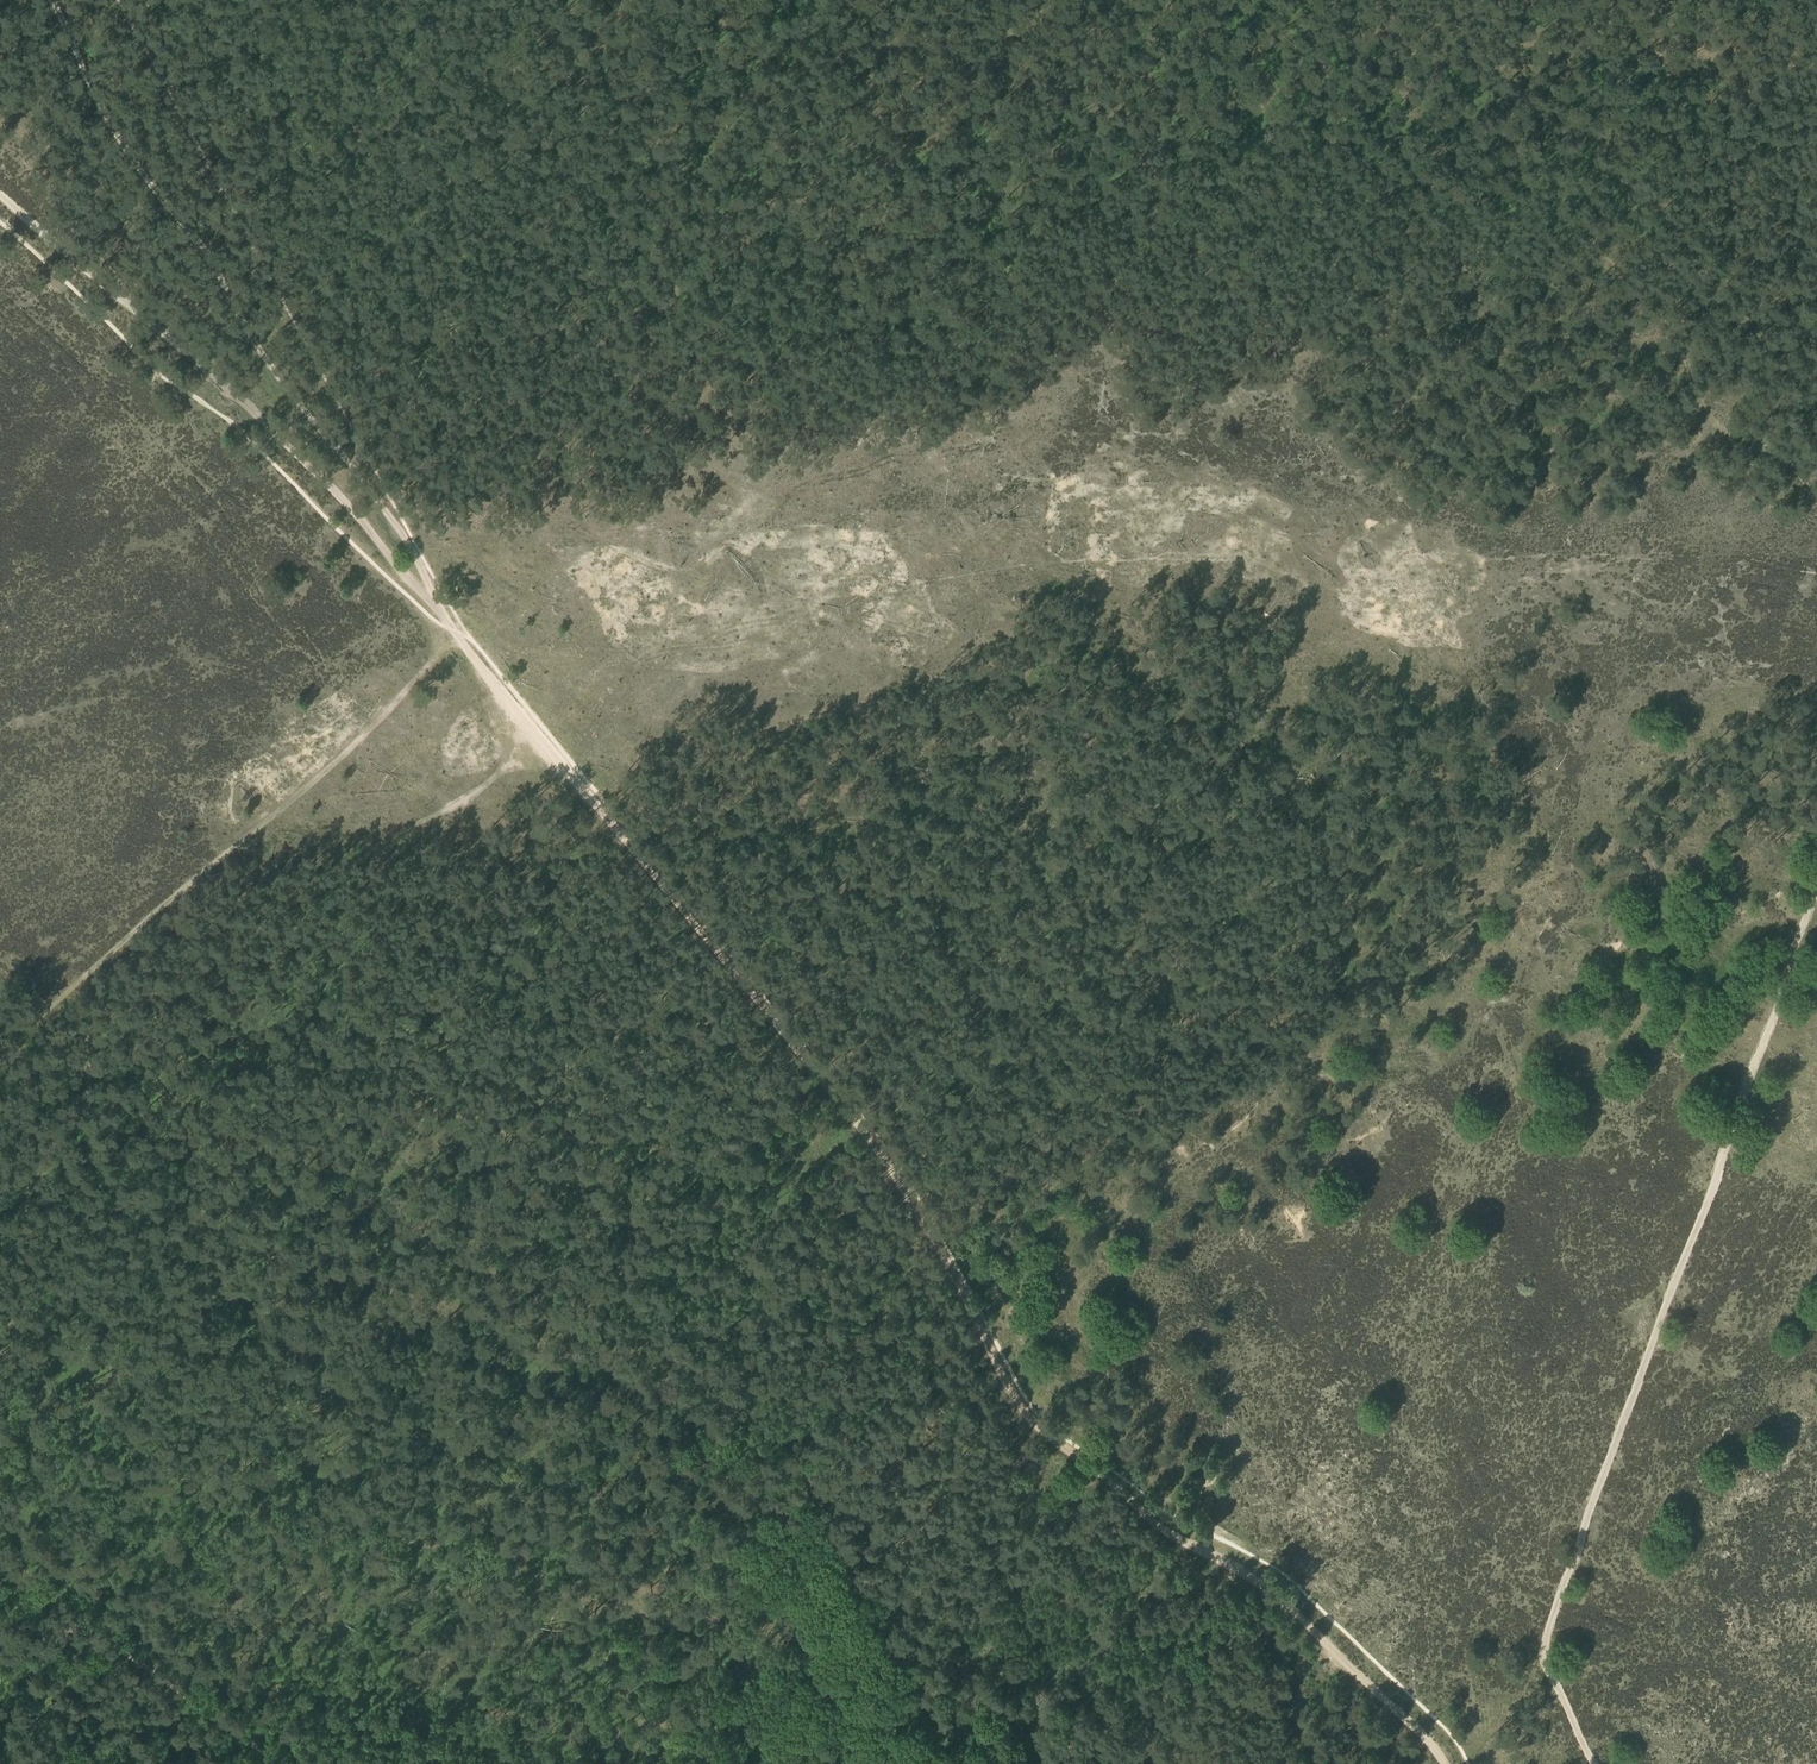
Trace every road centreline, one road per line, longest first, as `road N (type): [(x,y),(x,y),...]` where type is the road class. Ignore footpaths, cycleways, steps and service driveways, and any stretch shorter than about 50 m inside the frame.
road 1 (track): [(543,742),(890,1168),(1026,1415),(1153,1523),(1286,1604),(1444,1763)]
road 2 (track): [(1590,1763),(1547,1664),(1548,1631),(1816,889)]
road 3 (track): [(50,0),(122,144),(265,359),(380,506),(460,635)]
road 4 (track): [(0,195),(348,501),(460,635)]
road 5 (track): [(460,635),(352,745),(58,1001),(0,1063)]
road 6 (track): [(0,1640),(41,1626),(89,1635),(278,1763)]
road 7 (track): [(460,635),(543,742)]

